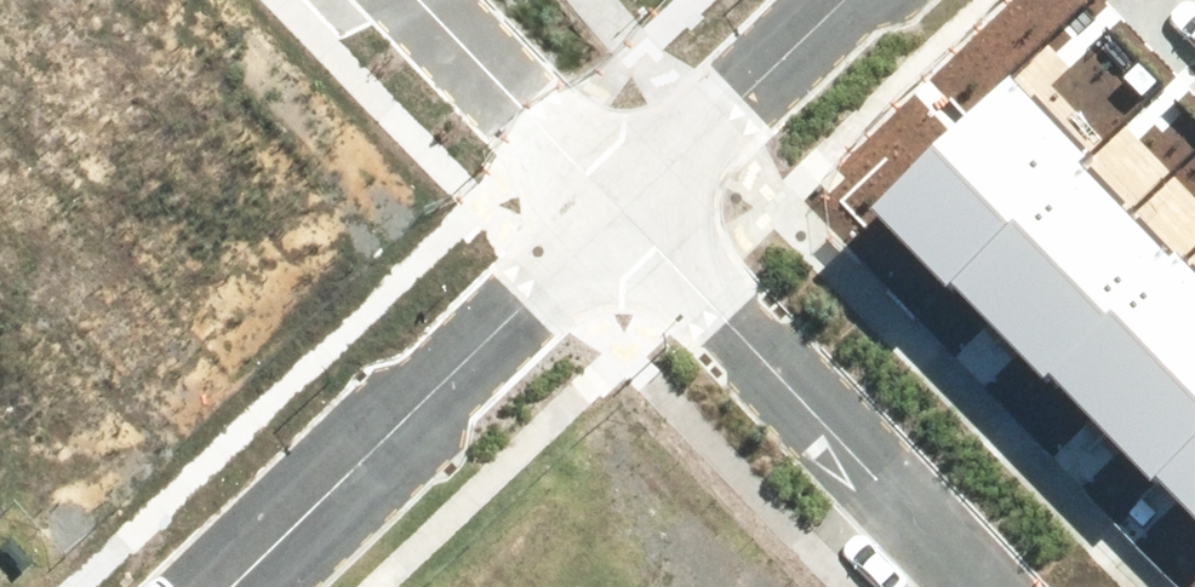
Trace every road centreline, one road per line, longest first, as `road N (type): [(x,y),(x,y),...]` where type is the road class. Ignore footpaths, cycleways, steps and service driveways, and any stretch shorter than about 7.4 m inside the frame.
road 1 (residential): [(237,586),(624,214)]
road 2 (residential): [(624,214),(994,586)]
road 3 (residential): [(624,214),(850,0)]
road 4 (residential): [(624,214),(425,0)]

